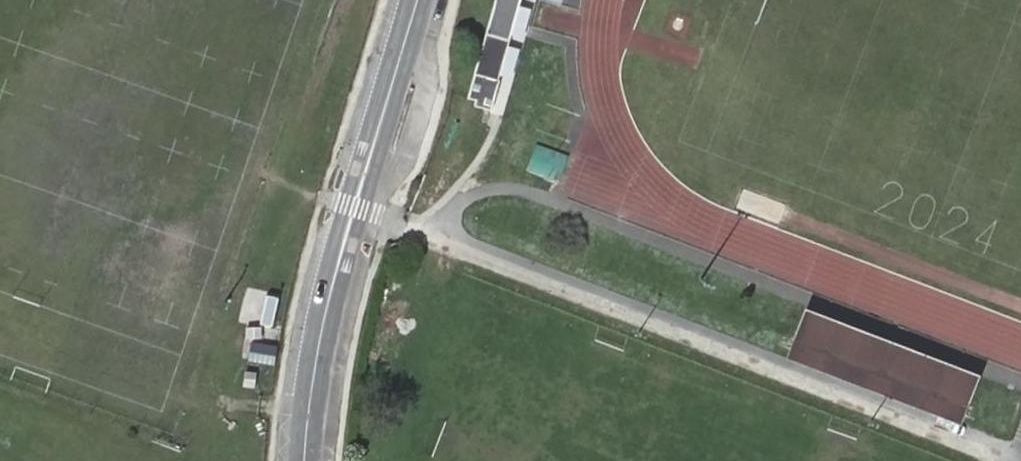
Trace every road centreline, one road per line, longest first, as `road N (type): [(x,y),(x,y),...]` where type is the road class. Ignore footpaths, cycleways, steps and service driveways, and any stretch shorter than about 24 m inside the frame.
road 1 (residential): [(304,460),(336,275),(417,0)]

